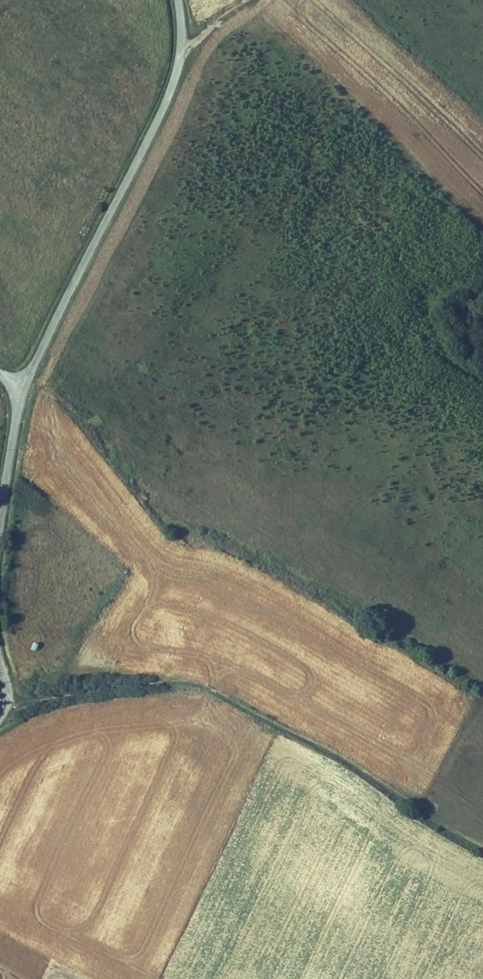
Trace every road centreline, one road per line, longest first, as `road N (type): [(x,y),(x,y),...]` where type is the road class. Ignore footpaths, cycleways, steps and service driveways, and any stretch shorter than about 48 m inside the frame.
road 1 (track): [(6,699),(143,683),(210,691),(345,761),(482,849)]
road 2 (tertiary): [(179,0),(181,45),(171,87),(24,387)]
road 3 (tertiary): [(24,387),(0,518)]

